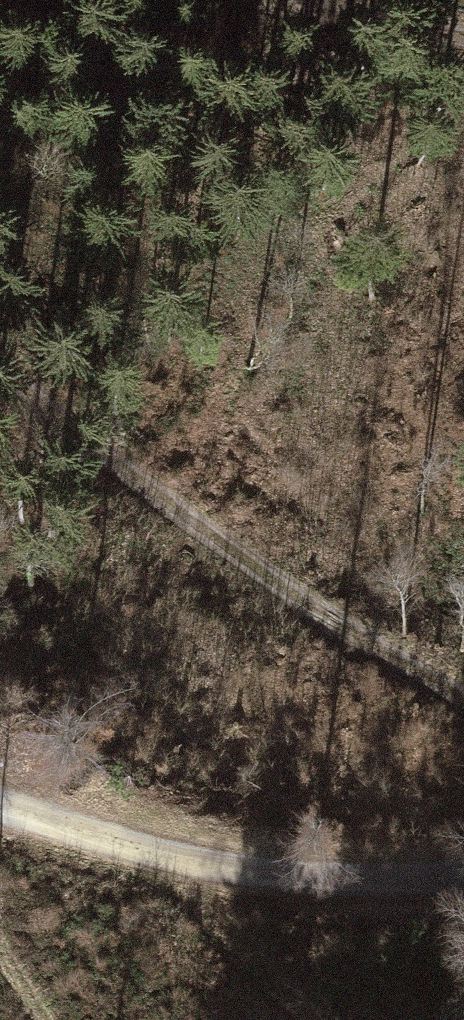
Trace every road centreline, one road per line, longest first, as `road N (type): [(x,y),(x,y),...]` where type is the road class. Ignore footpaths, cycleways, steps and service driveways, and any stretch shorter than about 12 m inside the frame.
road 1 (track): [(463,698),(207,542),(0,365)]
road 2 (track): [(0,810),(264,874),(351,883),(463,875)]
road 3 (track): [(298,0),(463,34)]

